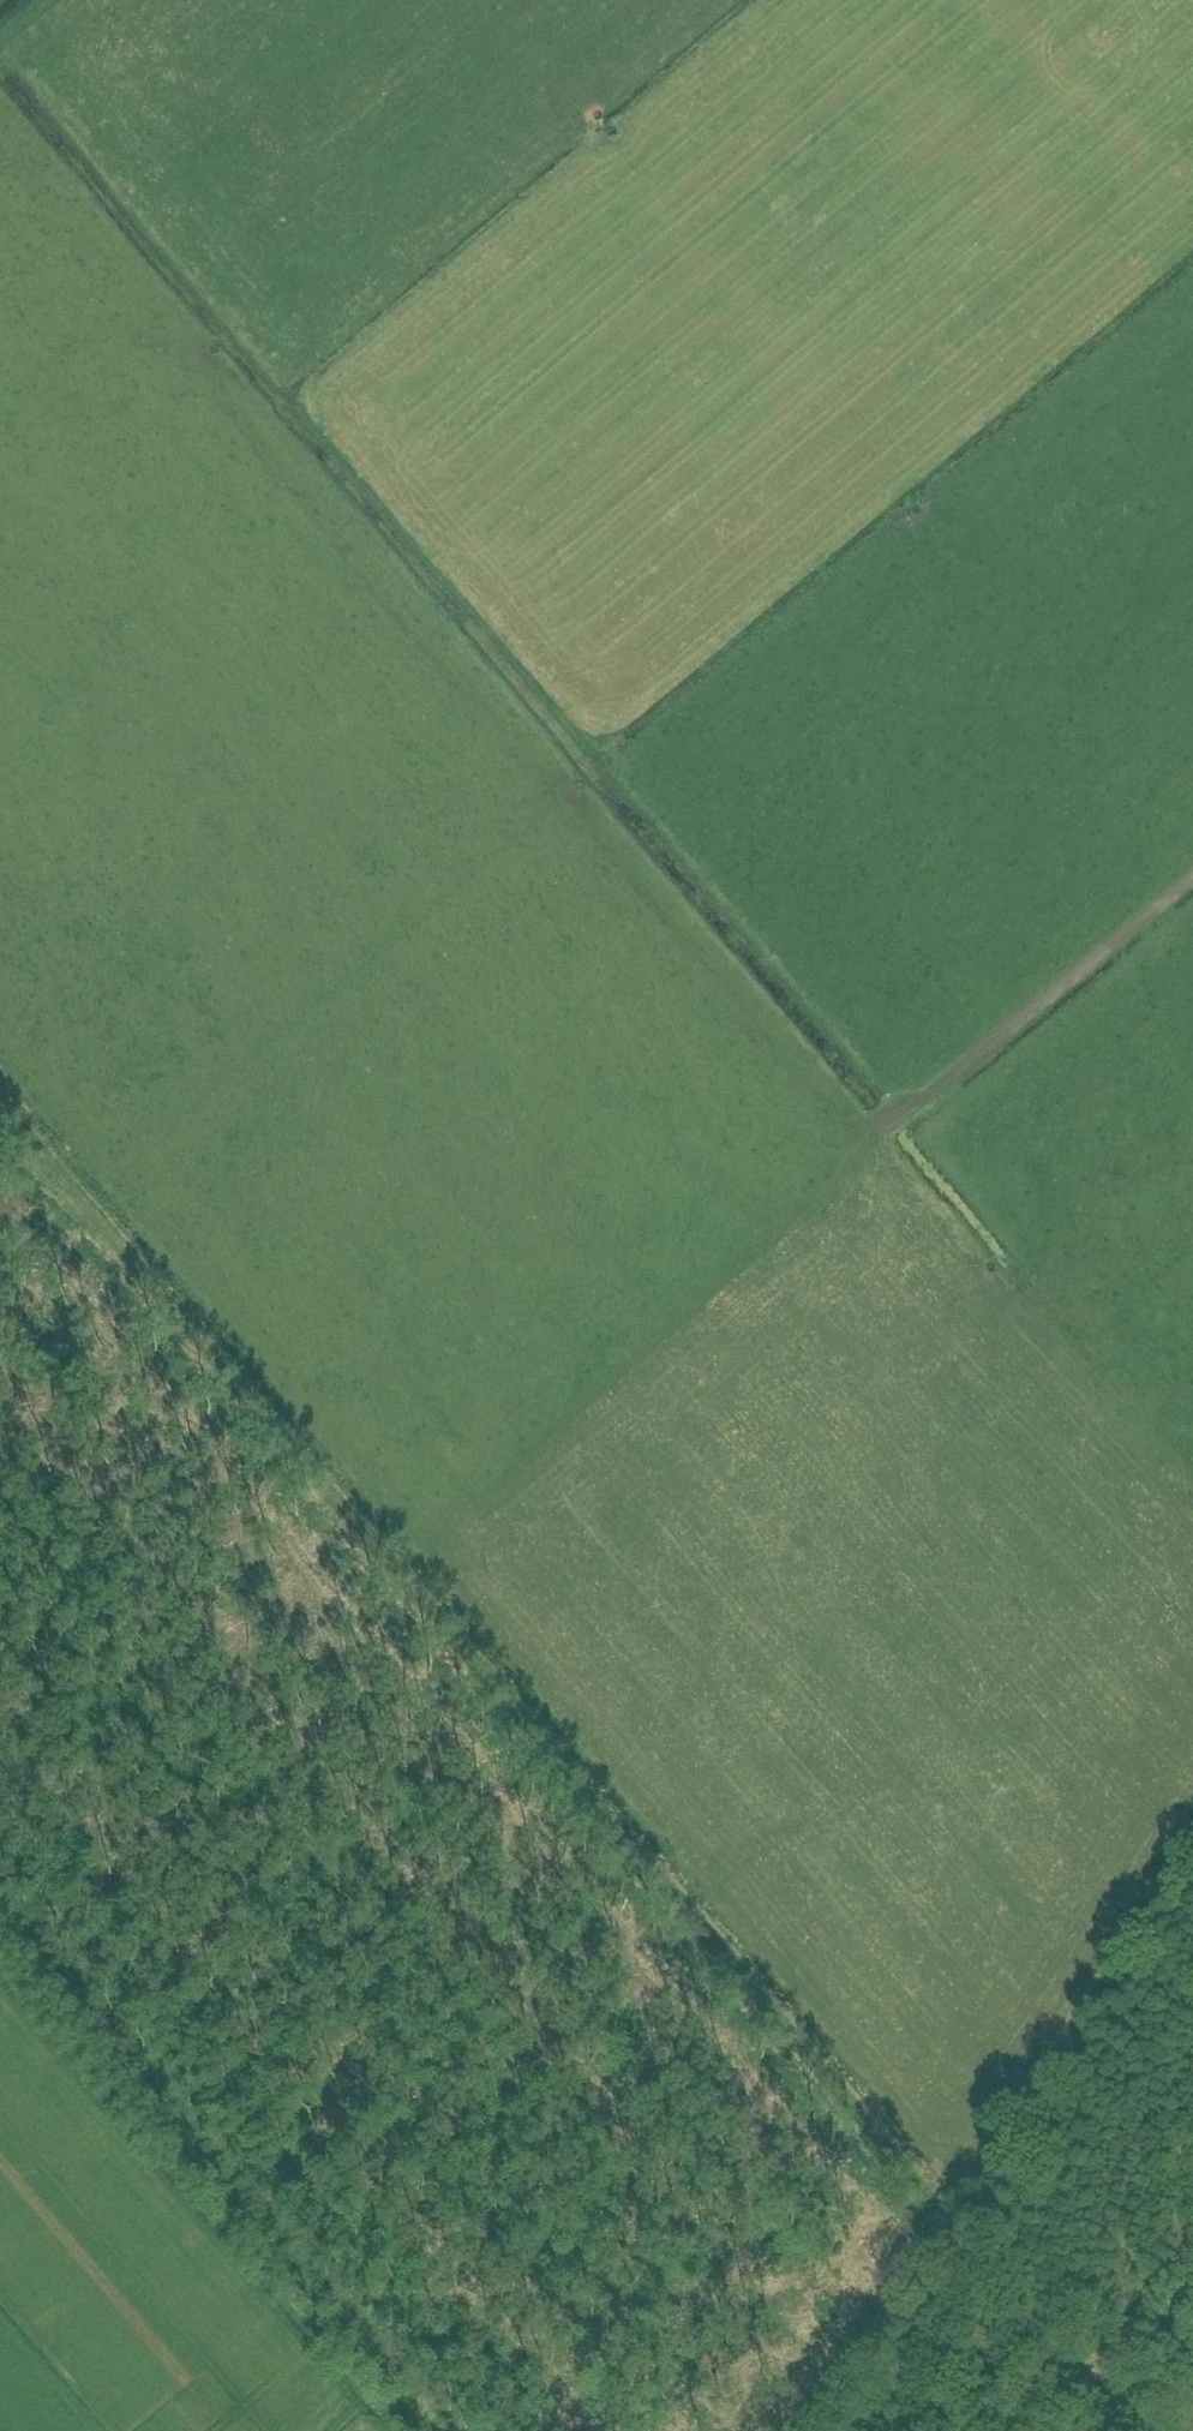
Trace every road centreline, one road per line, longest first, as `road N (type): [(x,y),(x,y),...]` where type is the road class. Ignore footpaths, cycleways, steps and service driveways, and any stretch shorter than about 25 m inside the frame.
road 1 (track): [(1137,2430),(855,2123),(0,1112)]

